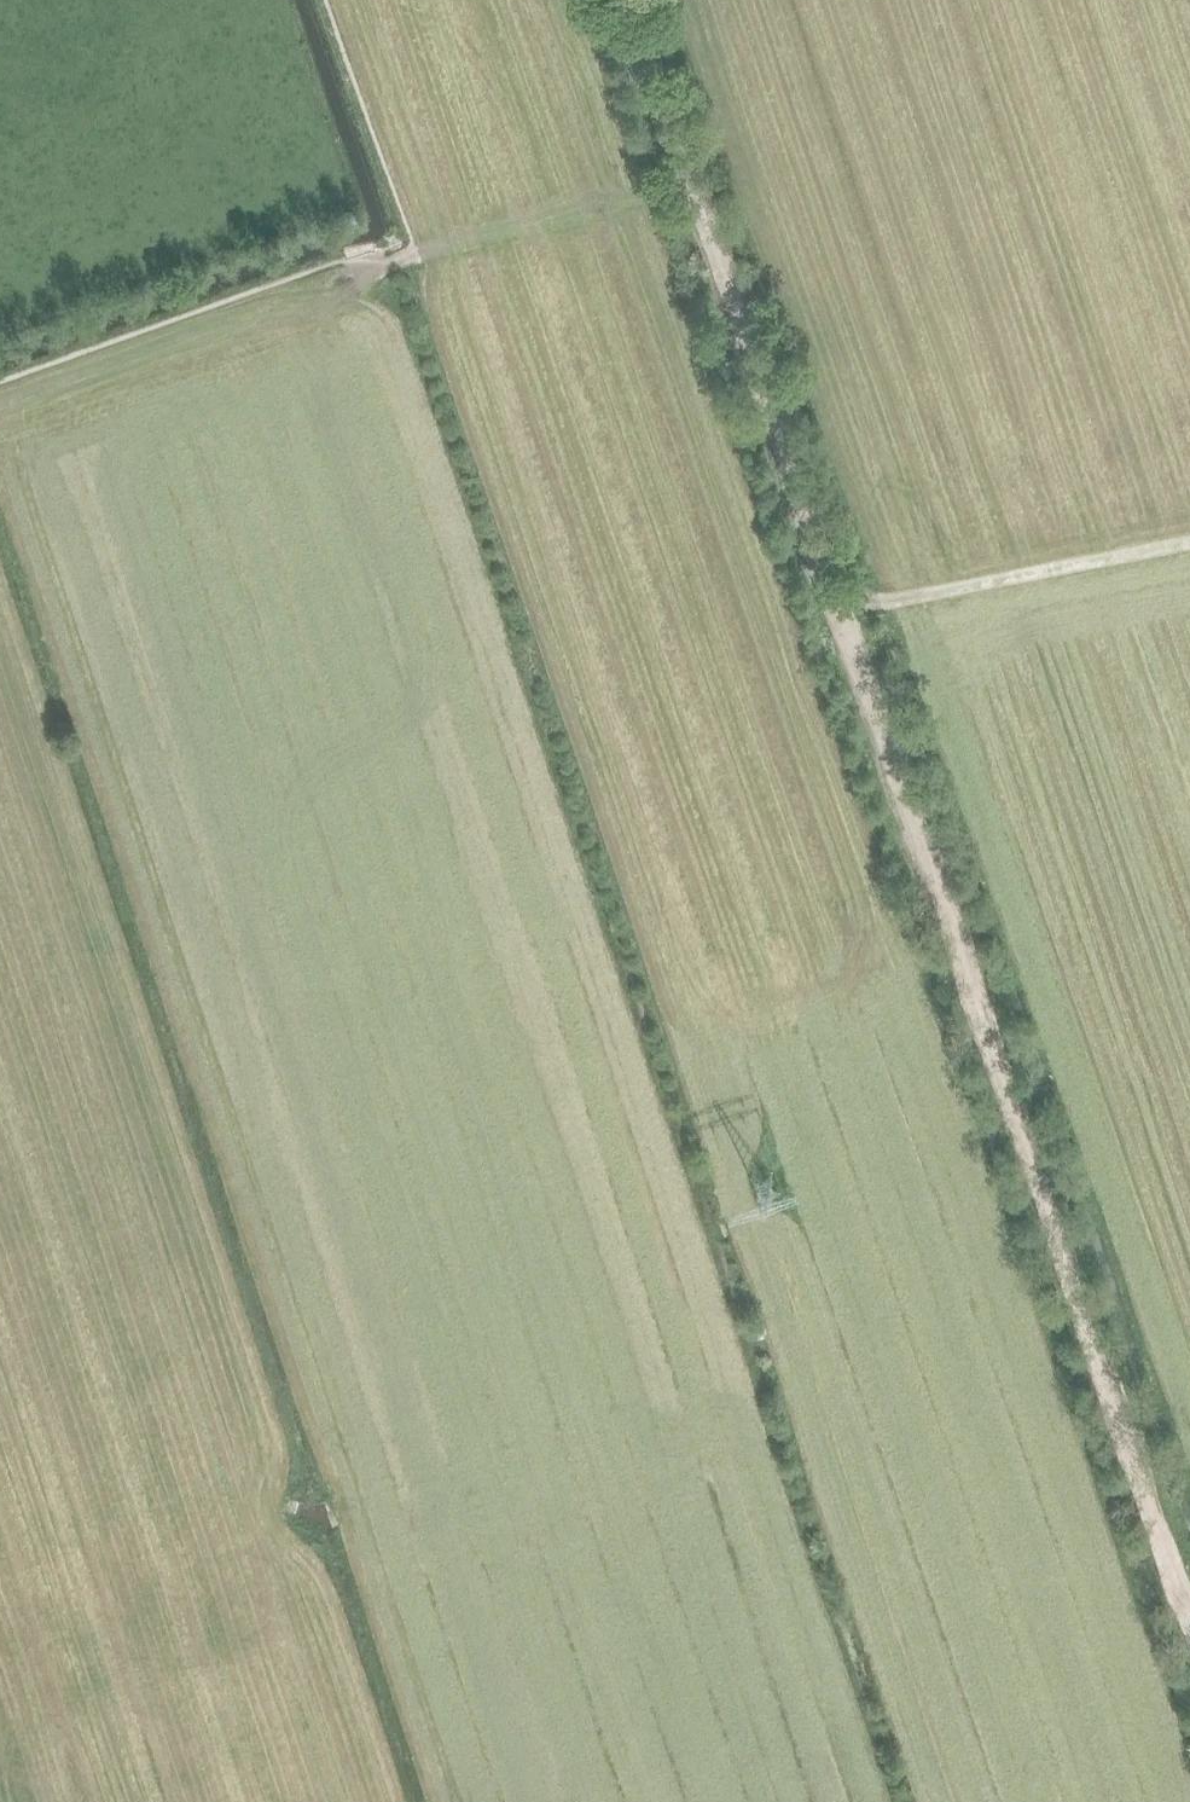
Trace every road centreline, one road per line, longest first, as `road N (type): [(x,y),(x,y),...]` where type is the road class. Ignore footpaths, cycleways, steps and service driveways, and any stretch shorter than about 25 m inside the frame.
road 1 (track): [(619,0),(1189,1631)]

